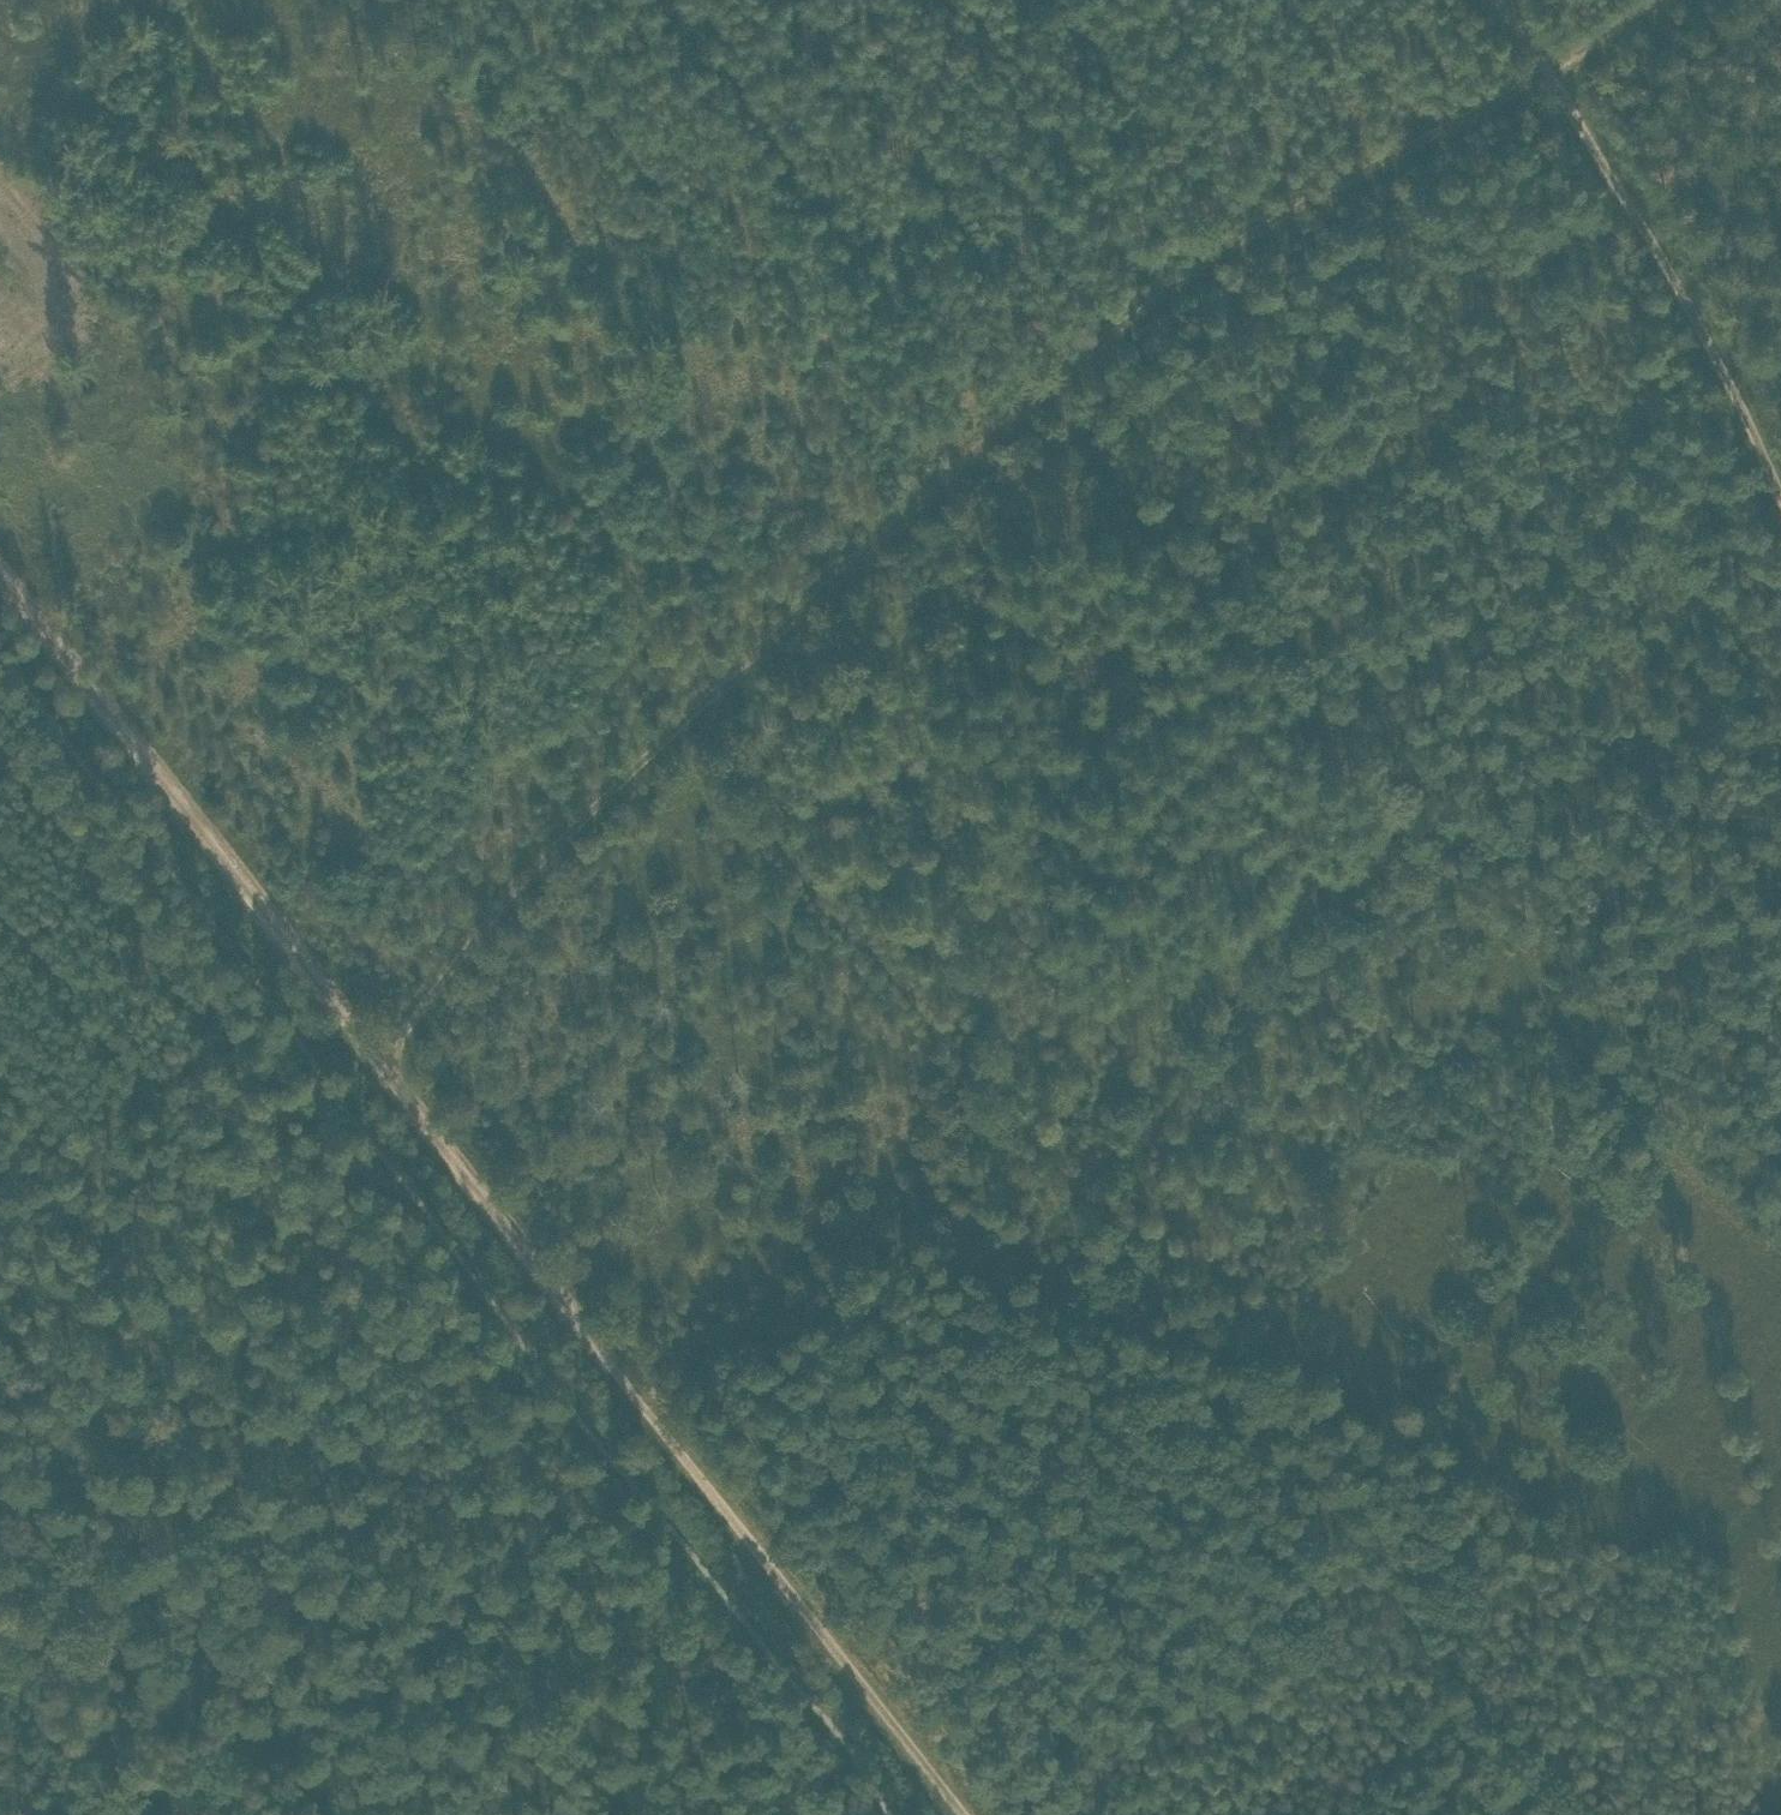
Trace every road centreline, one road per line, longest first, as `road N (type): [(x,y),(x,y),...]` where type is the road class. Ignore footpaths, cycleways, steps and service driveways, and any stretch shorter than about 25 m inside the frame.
road 1 (track): [(1113,331),(900,518),(526,879),(375,1063)]
road 2 (track): [(962,1814),(375,1063)]
road 3 (track): [(1563,72),(1330,192),(1113,331)]
road 4 (track): [(290,958),(0,578)]
road 5 (track): [(1780,471),(1659,202),(1563,72)]
road 6 (track): [(375,1063),(290,958)]

